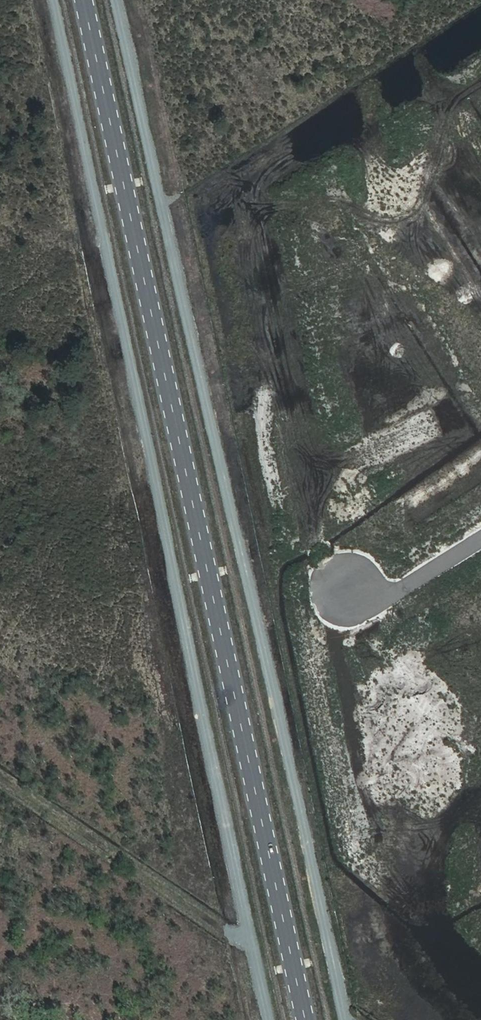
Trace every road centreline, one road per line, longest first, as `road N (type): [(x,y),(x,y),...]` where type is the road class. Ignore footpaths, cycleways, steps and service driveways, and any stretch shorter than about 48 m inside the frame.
road 1 (track): [(117,0),(347,1019)]
road 2 (primary): [(307,1019),(84,0)]
road 3 (track): [(269,1019),(54,0)]
road 4 (unclassified): [(480,539),(395,592),(346,591)]

